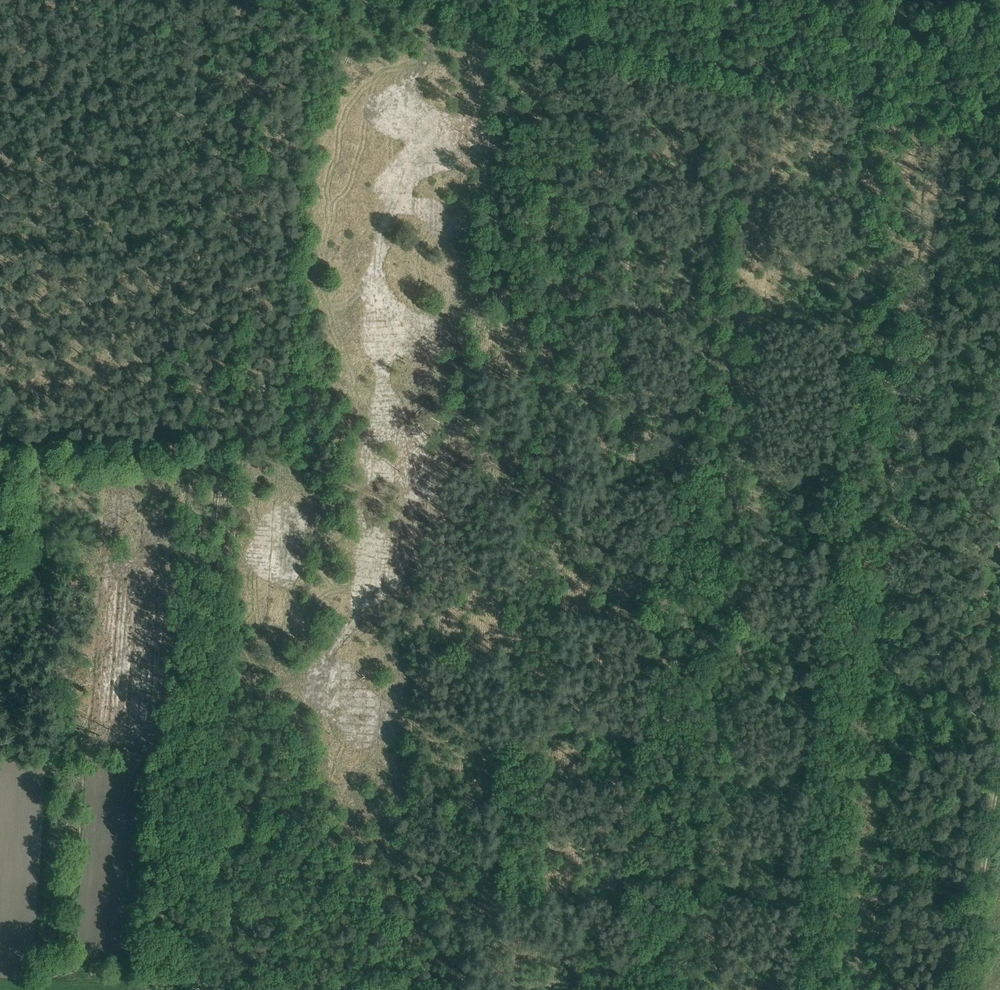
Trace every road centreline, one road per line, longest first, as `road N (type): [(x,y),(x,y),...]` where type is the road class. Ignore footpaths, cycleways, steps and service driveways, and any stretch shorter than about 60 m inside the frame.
road 1 (track): [(438,0),(799,85),(999,110)]
road 2 (track): [(970,989),(999,655)]

